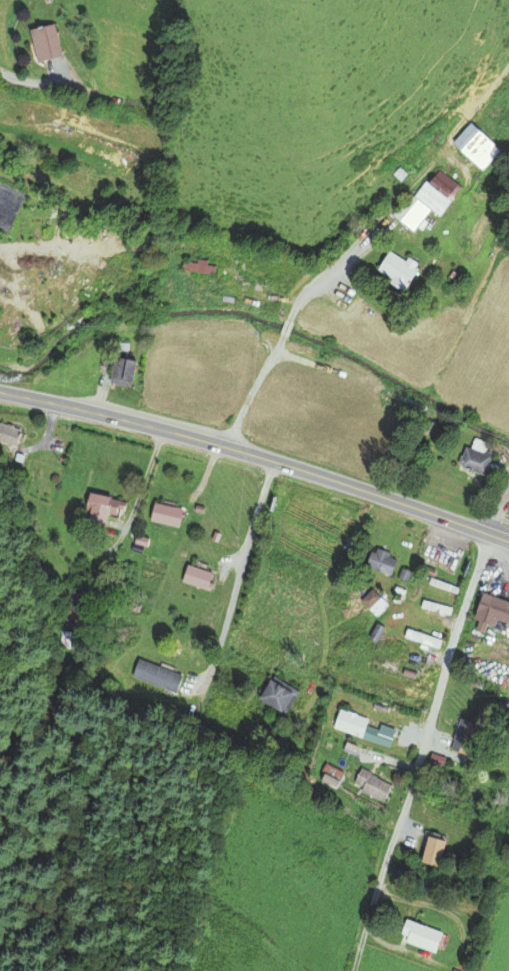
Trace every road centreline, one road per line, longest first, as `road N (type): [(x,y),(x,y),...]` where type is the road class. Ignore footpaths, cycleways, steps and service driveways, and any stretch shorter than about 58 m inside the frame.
road 1 (primary): [(508,541),(273,460),(0,392)]
road 2 (residential): [(494,535),(461,612),(367,922)]

